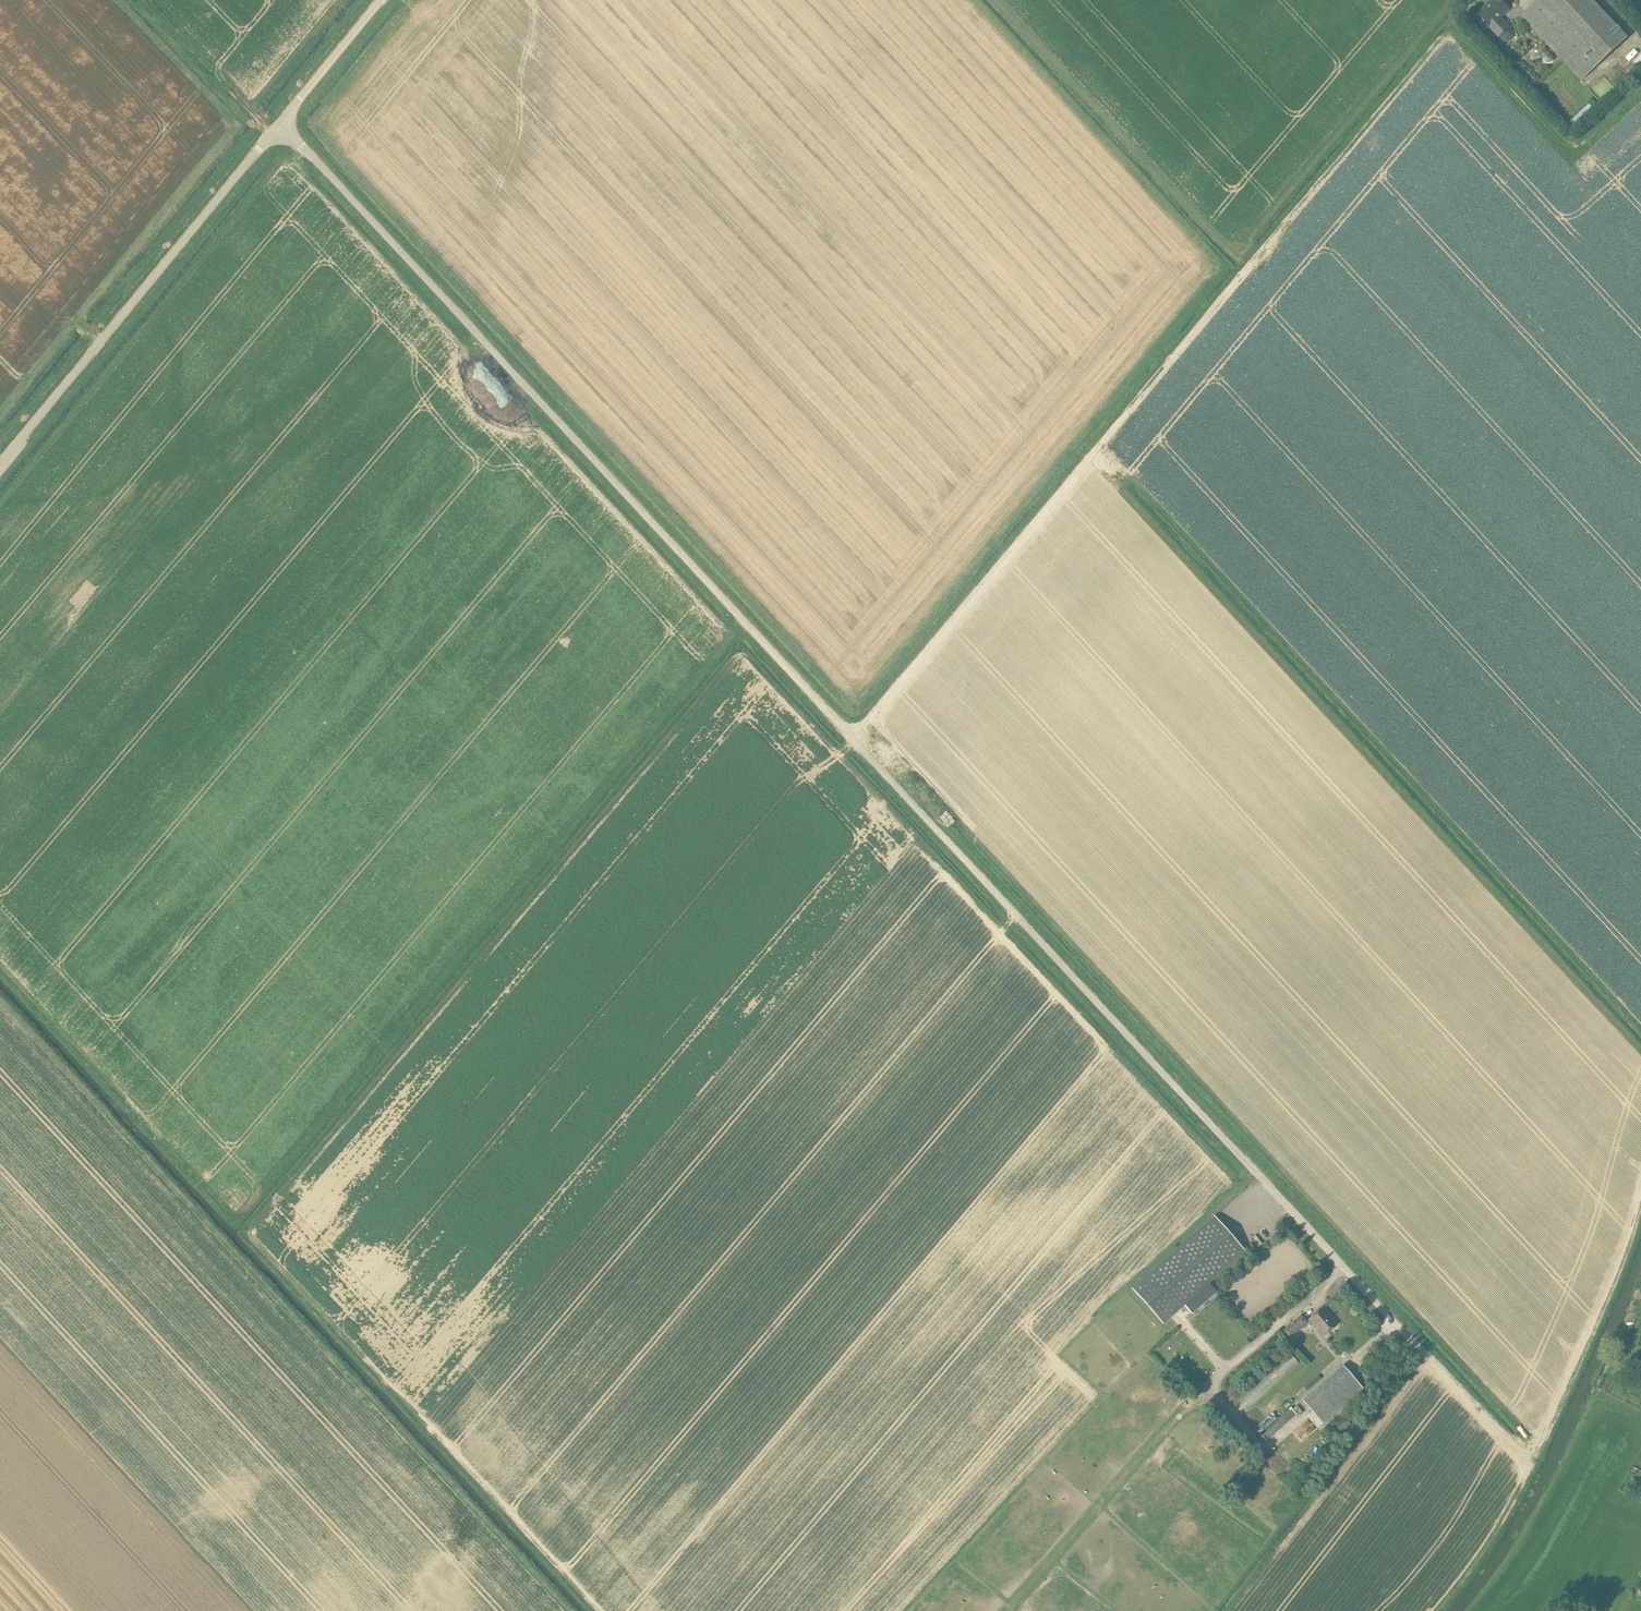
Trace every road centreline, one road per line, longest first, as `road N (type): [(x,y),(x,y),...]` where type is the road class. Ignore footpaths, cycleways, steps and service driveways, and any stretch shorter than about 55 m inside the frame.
road 1 (unclassified): [(1394,1325),(280,128)]
road 2 (track): [(853,739),(1448,30)]
road 3 (unclassified): [(0,473),(280,128)]
road 4 (unclassified): [(280,128),(384,0)]

